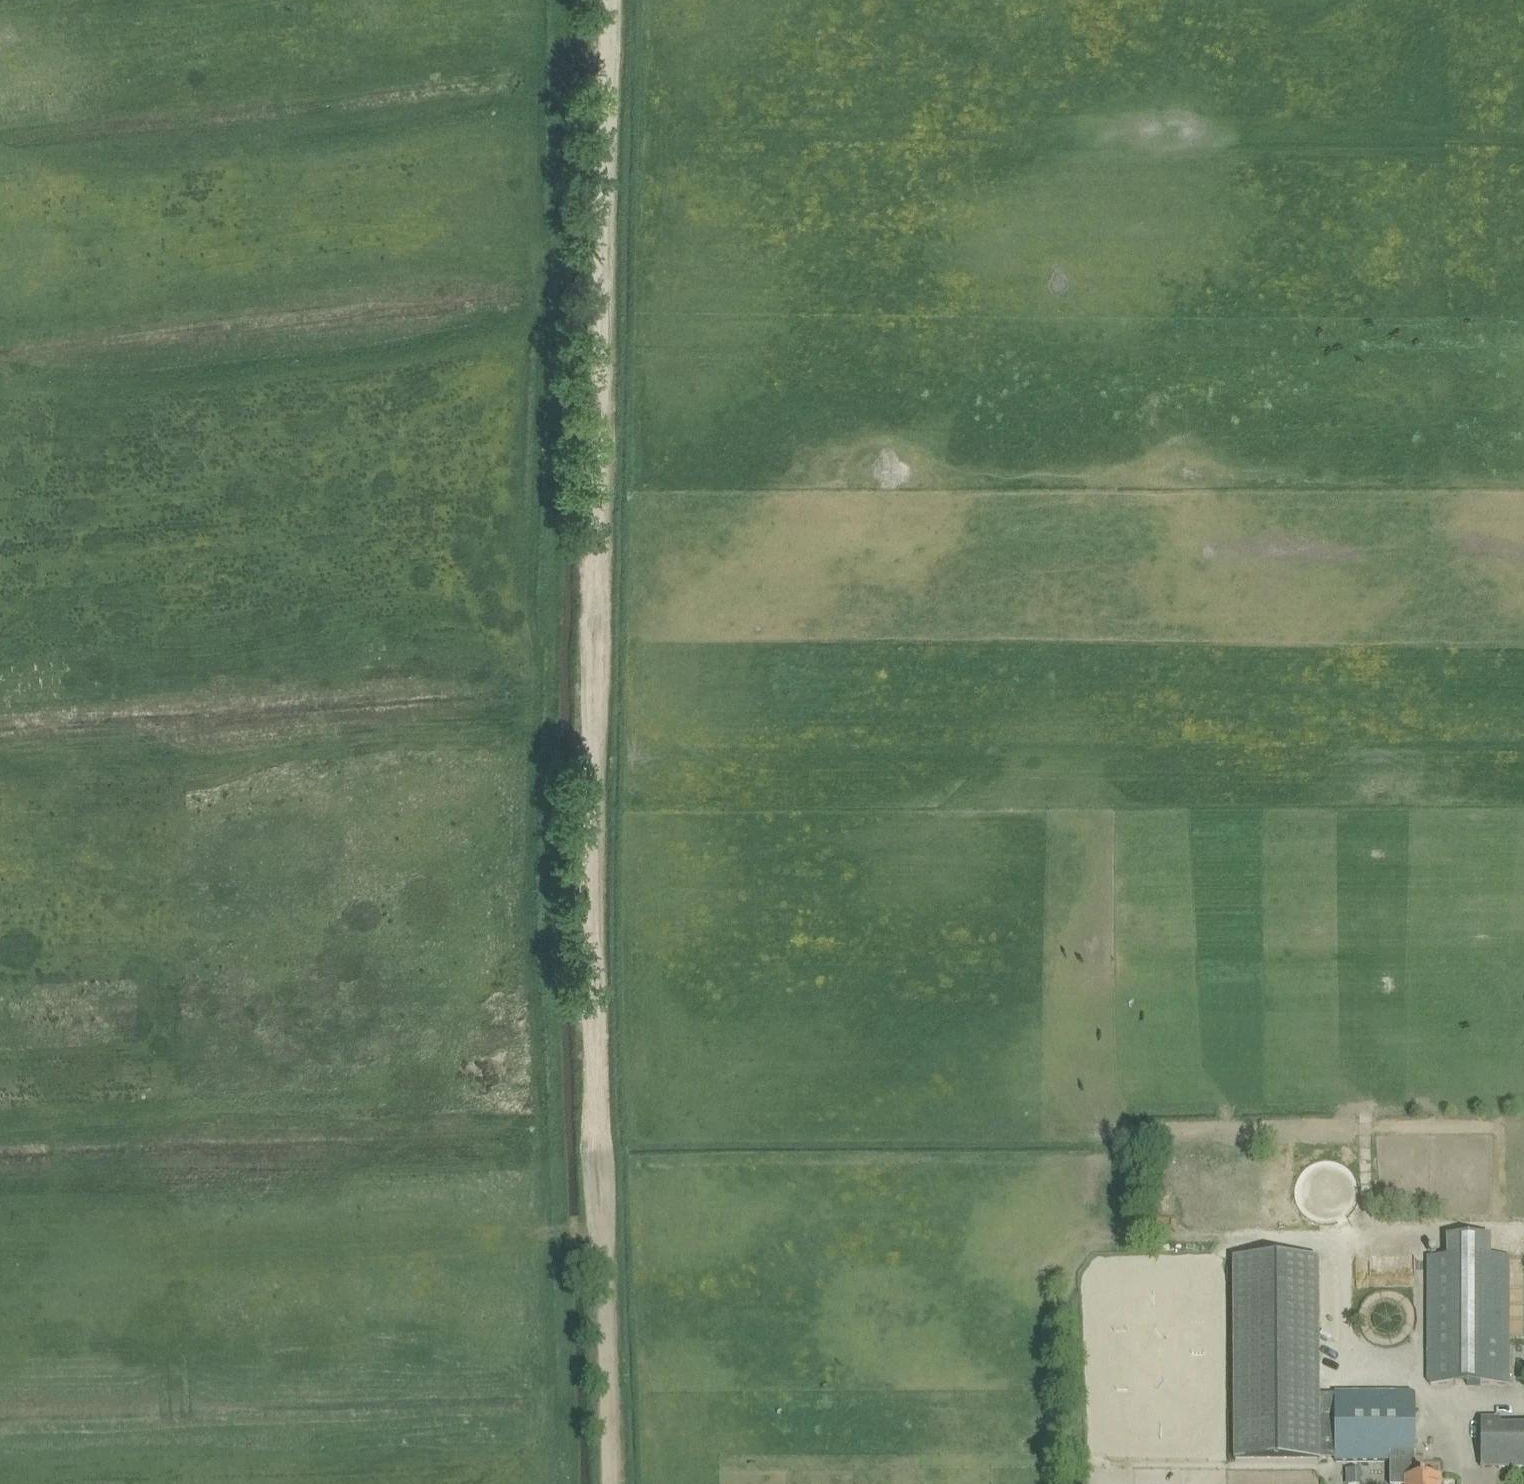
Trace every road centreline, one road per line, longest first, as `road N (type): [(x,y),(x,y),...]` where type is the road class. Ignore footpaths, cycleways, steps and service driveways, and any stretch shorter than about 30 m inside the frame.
road 1 (track): [(617,0),(601,968),(620,1483)]

